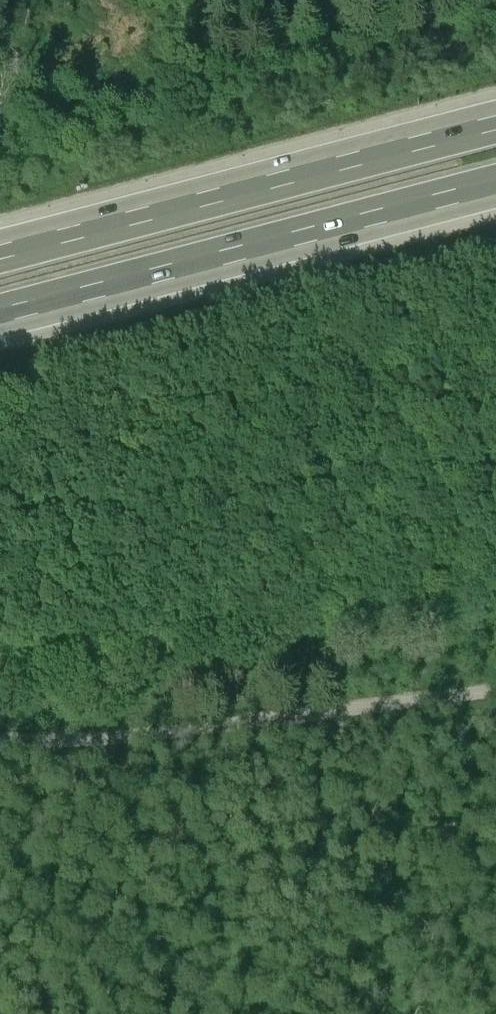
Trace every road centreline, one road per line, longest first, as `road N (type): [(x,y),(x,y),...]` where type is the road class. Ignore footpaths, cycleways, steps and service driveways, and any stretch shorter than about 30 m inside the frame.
road 1 (motorway): [(495,116),(0,246)]
road 2 (motorway): [(0,323),(495,195)]
road 3 (unclassified): [(0,721),(168,722),(495,667)]

